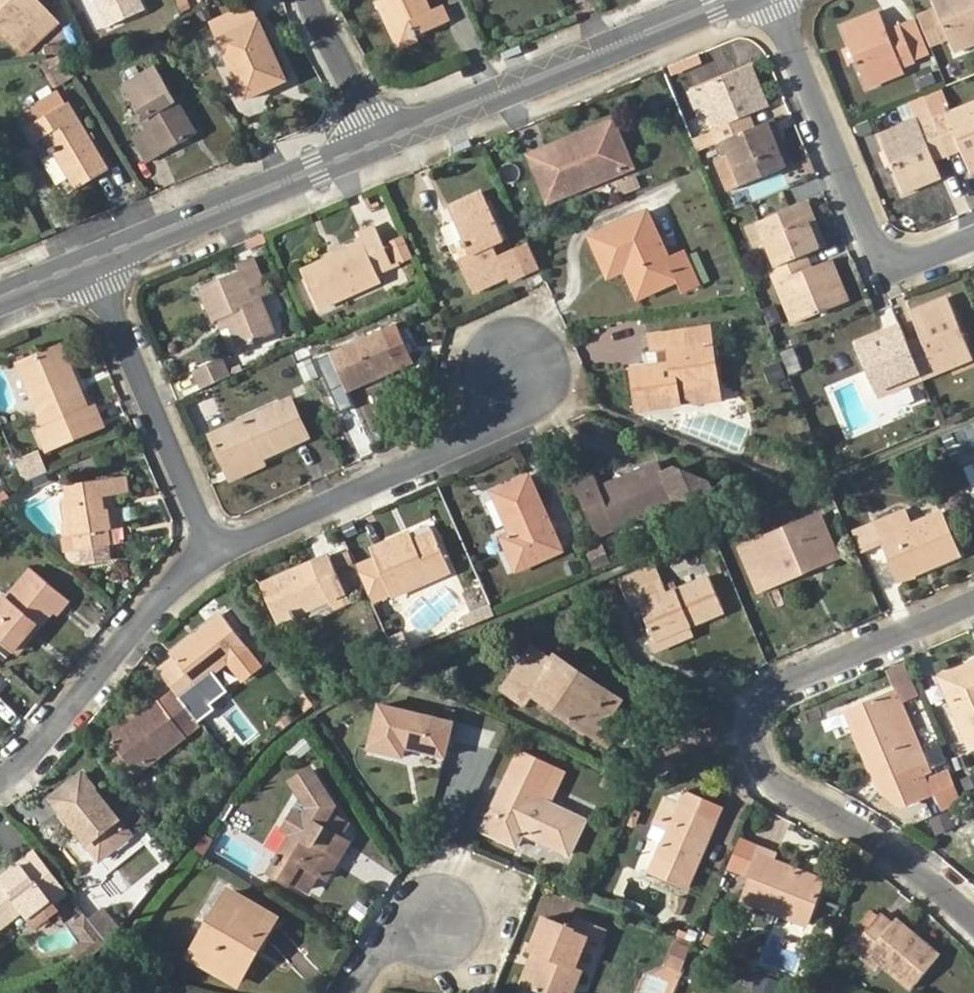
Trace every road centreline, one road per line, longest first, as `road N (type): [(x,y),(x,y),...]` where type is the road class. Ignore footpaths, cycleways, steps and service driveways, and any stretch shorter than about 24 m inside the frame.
road 1 (residential): [(973,607),(784,688),(760,729),(779,779),(895,850),(973,915)]
road 2 (residential): [(772,0),(879,253),(904,264),(973,240)]
road 3 (residential): [(385,146),(728,0)]
road 4 (residential): [(221,553),(505,426),(526,376)]
road 5 (residential): [(0,785),(35,755),(174,591),(221,553)]
road 6 (residential): [(221,553),(100,265)]
road 7 (residential): [(100,265),(385,146)]
road 8 (residential): [(385,146),(319,0)]

